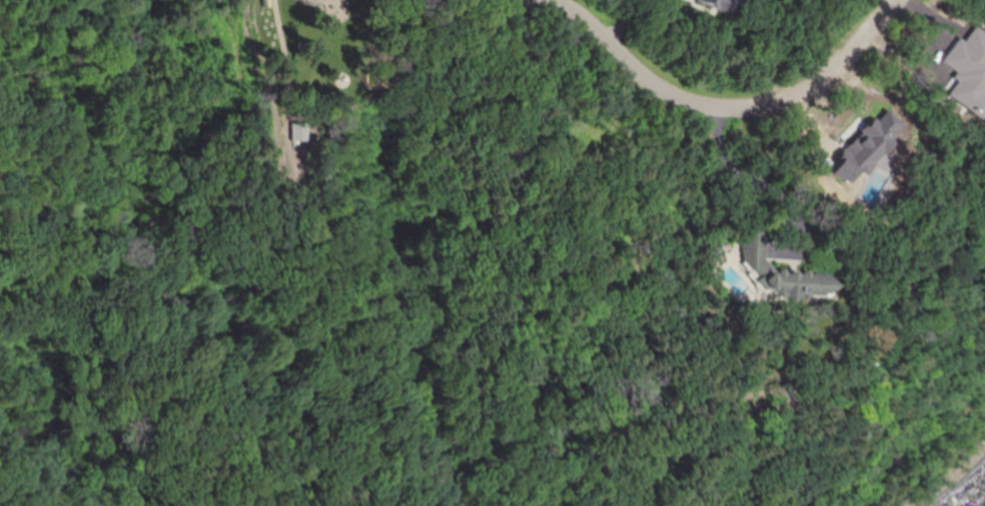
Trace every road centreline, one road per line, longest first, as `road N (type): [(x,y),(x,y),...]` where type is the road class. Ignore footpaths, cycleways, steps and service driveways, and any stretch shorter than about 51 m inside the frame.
road 1 (residential): [(899,0),(818,83),(739,110),(696,100),(620,60),(556,0)]

